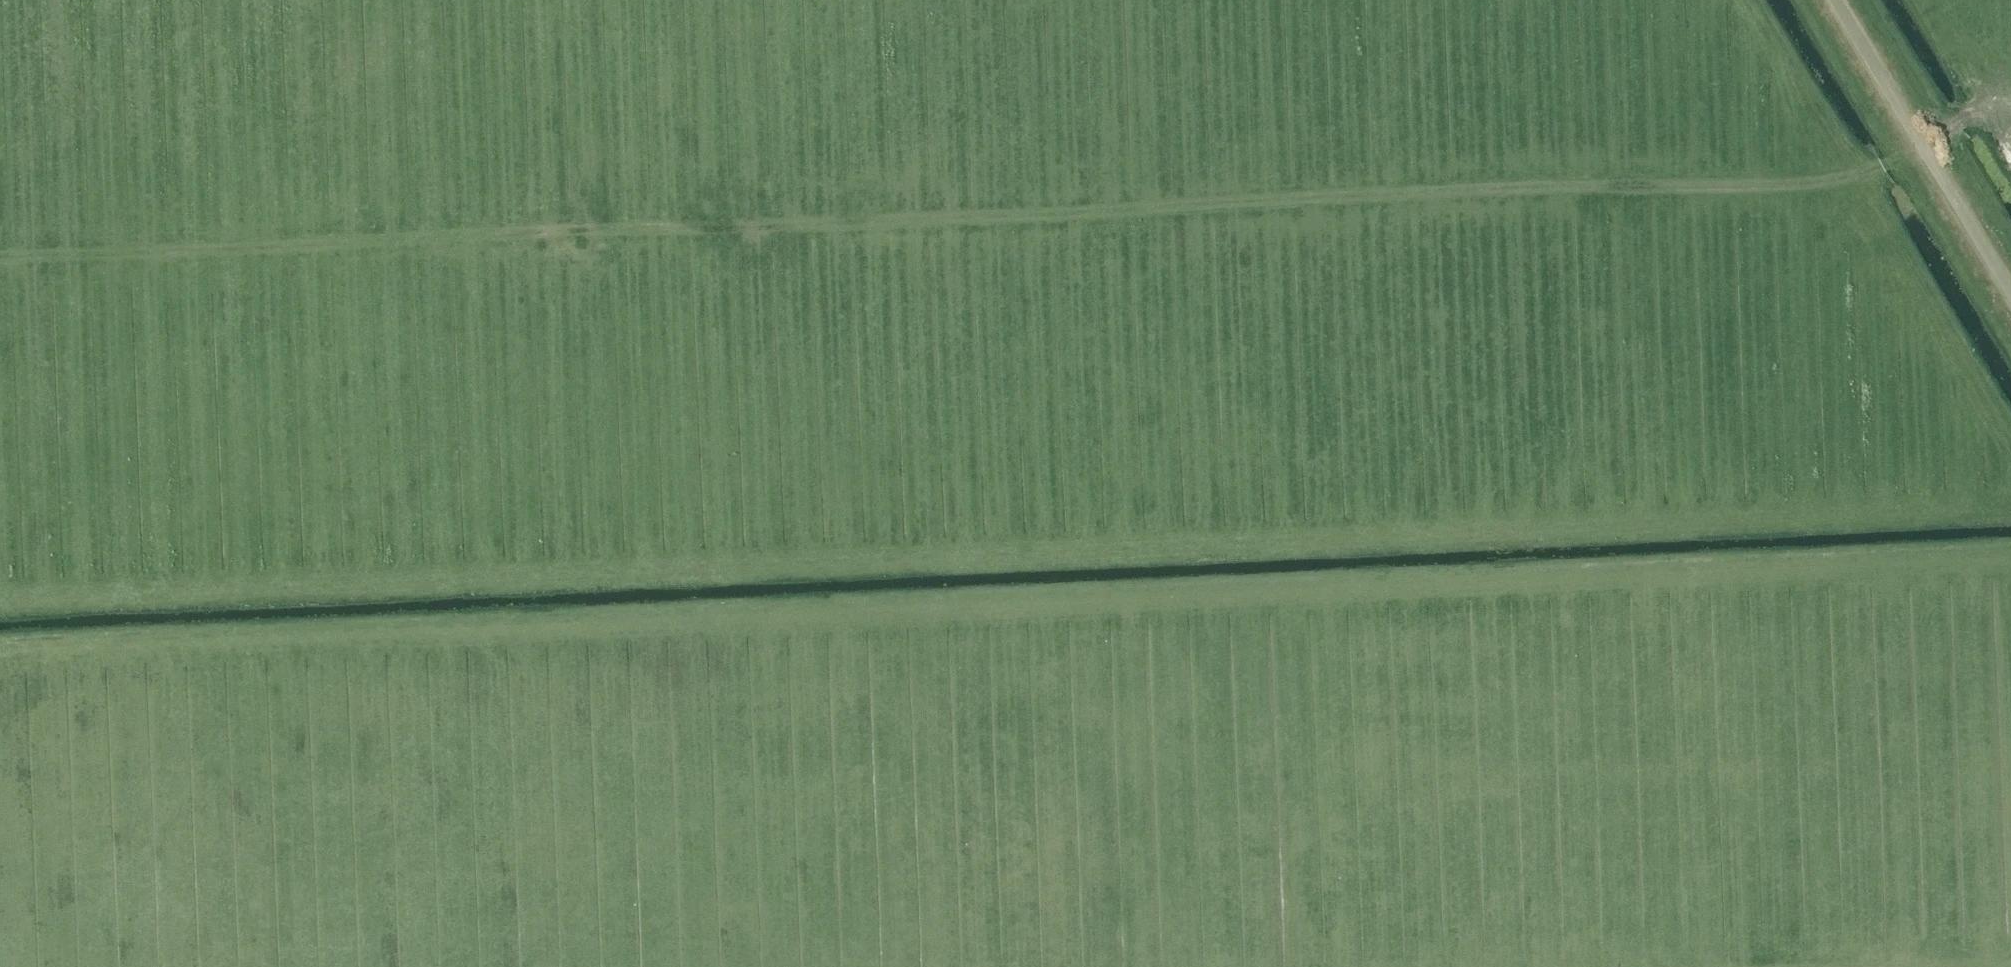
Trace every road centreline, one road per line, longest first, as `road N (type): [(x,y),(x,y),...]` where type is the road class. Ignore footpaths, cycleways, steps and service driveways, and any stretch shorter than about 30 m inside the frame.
road 1 (unclassified): [(2010,292),(1836,0)]

